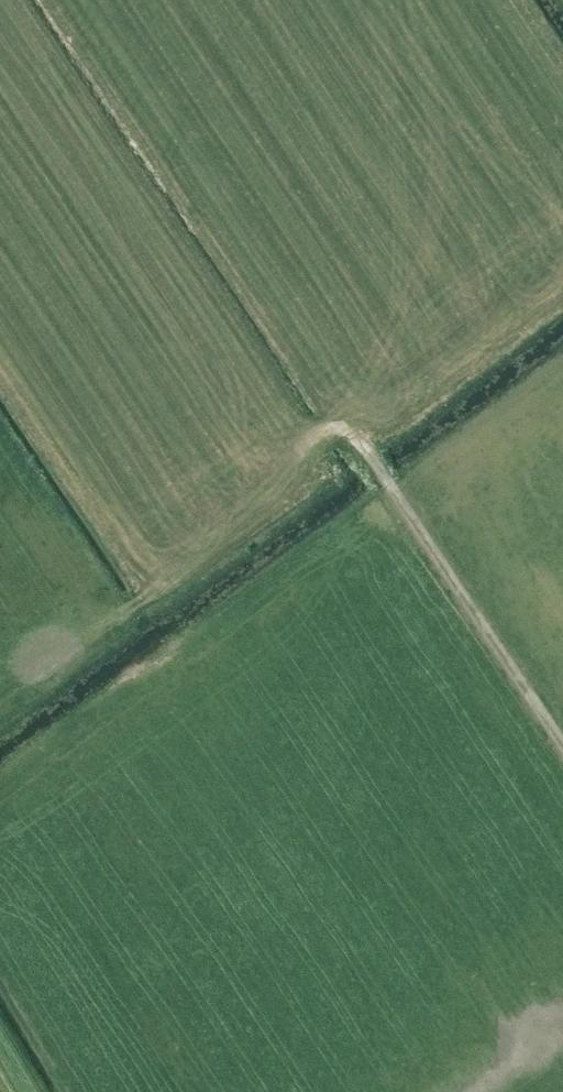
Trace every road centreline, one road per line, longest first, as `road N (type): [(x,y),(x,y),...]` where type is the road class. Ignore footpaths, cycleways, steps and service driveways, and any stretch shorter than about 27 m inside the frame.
road 1 (track): [(300,453),(330,430),(361,444),(562,749)]
road 2 (track): [(300,453),(271,502),(0,703)]

